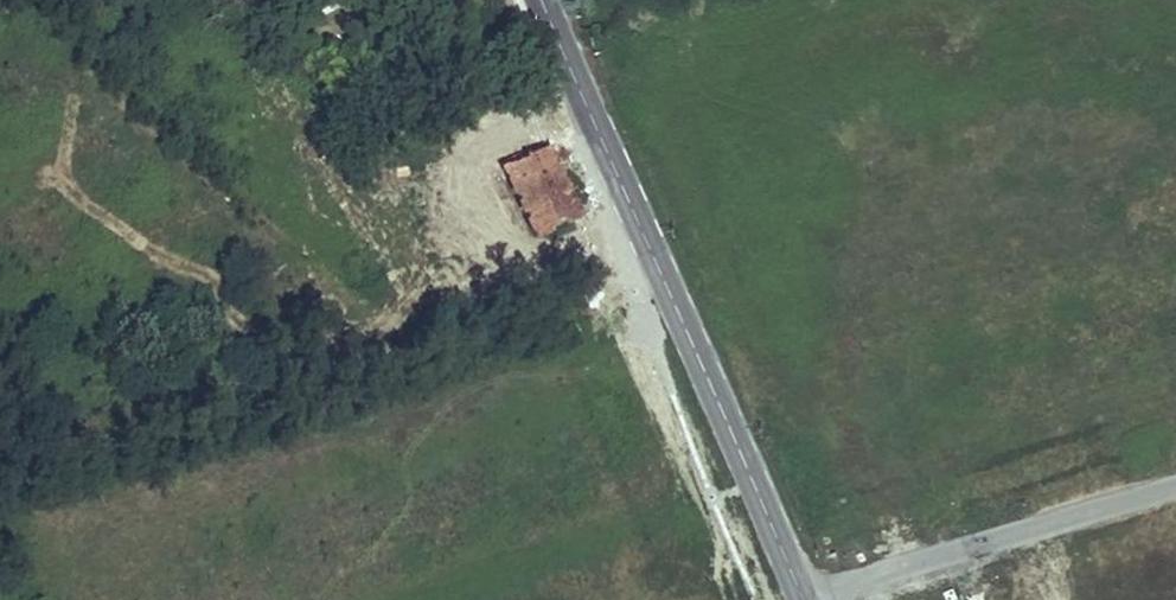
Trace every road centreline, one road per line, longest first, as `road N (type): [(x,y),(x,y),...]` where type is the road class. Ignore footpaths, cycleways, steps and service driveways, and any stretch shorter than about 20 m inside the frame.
road 1 (tertiary): [(804,599),(542,0)]

